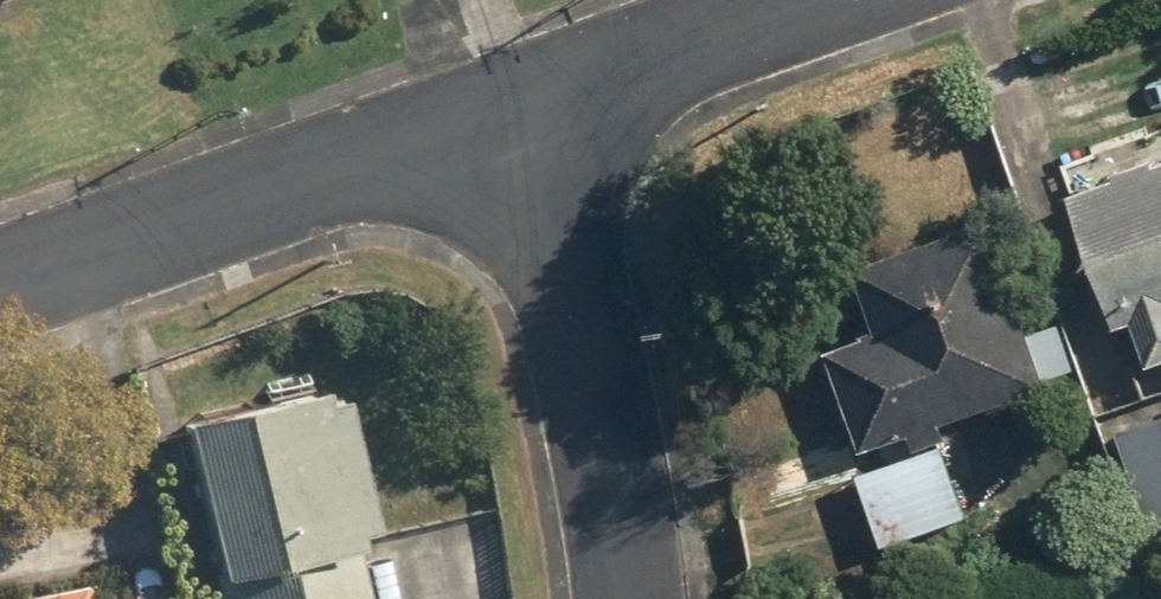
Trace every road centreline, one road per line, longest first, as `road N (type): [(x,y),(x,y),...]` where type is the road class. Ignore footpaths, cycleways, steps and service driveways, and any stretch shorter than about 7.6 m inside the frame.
road 1 (residential): [(534,107),(0,283)]
road 2 (residential): [(636,598),(534,107)]
road 3 (residential): [(827,0),(534,107)]

